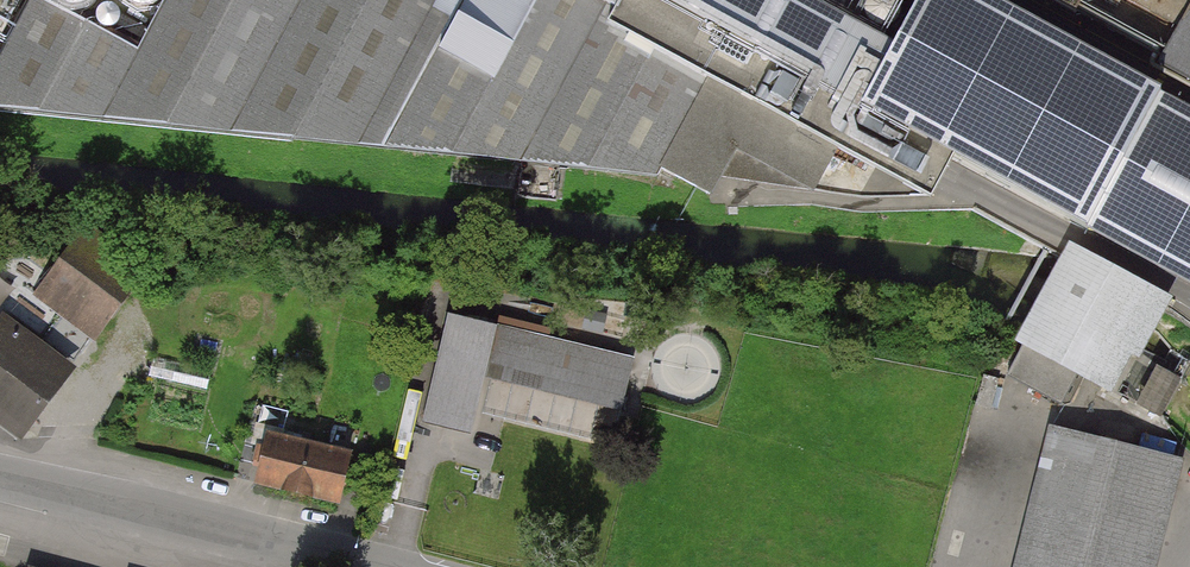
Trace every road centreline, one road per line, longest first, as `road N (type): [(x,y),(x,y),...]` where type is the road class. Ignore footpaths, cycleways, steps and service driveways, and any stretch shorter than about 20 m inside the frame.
road 1 (residential): [(0,476),(377,566)]

